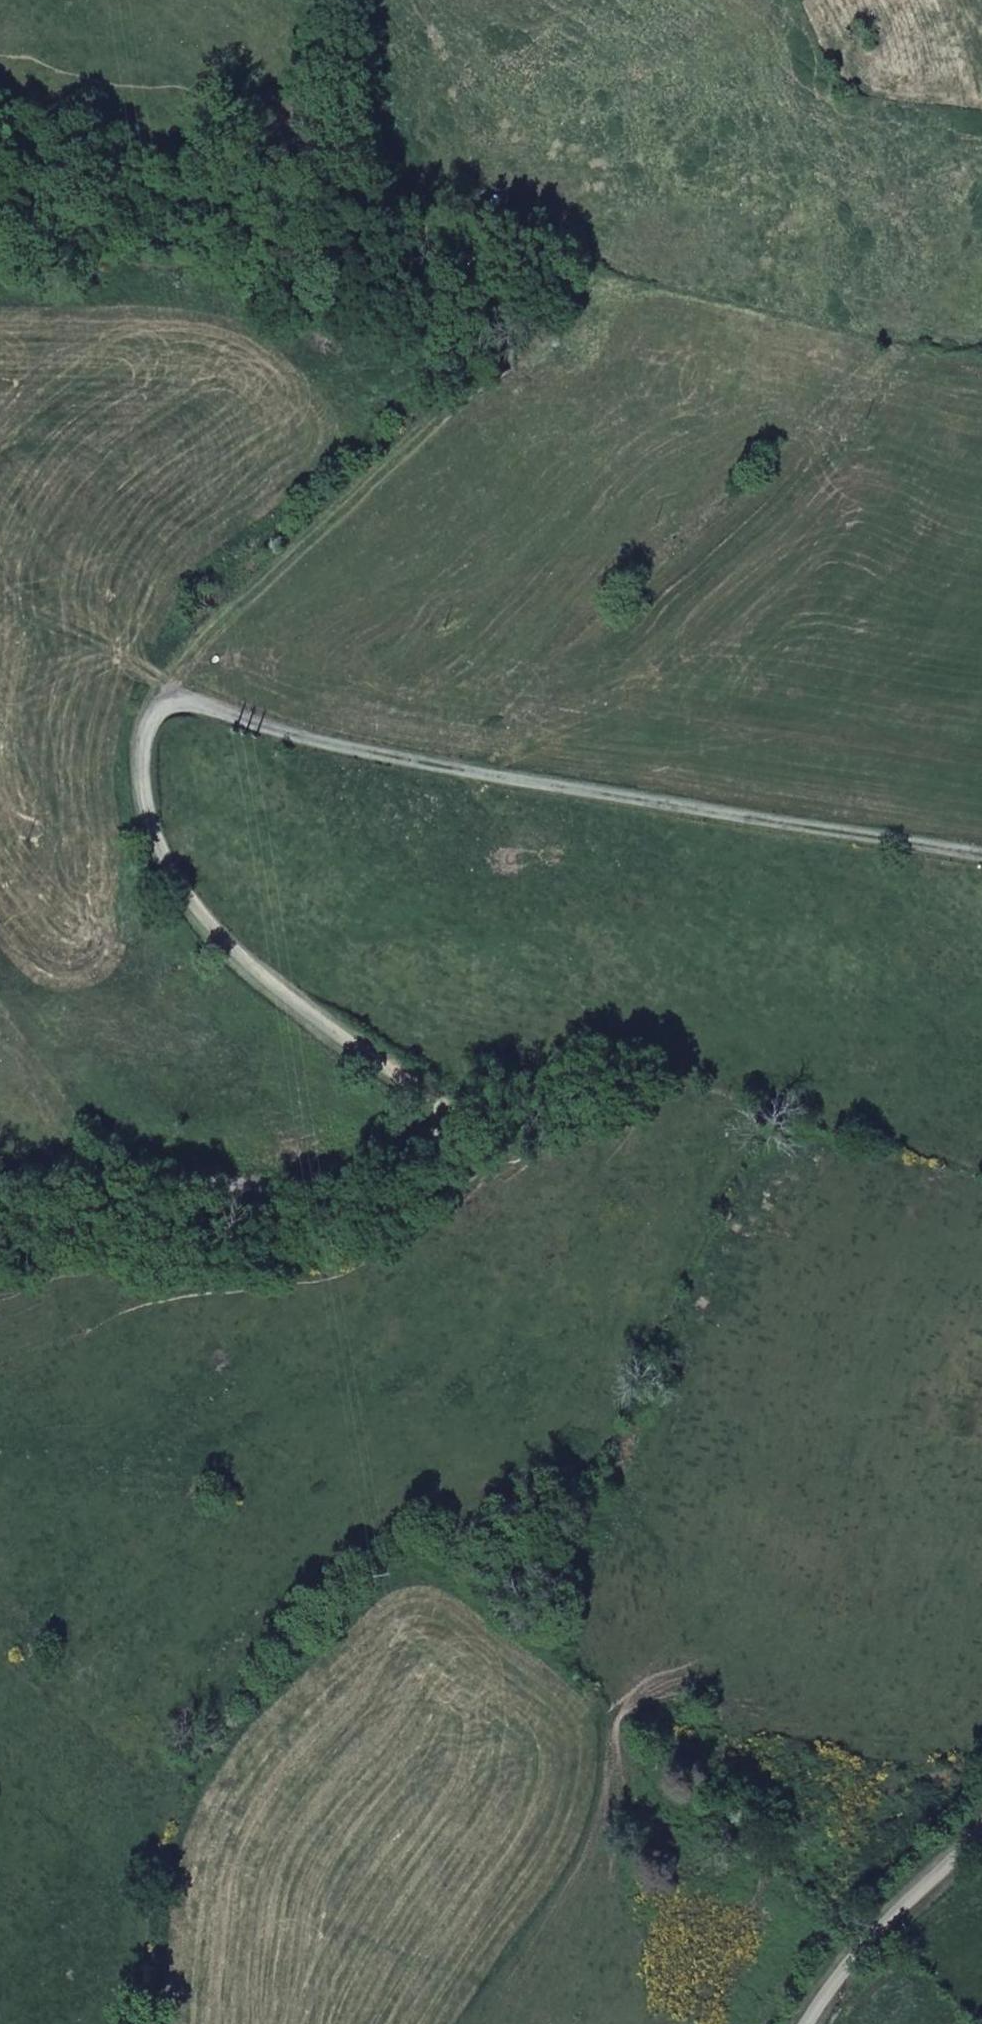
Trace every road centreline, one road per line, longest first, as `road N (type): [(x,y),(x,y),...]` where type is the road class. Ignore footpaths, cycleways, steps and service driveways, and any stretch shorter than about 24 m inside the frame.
road 1 (unclassified): [(0,1194),(197,1232),(305,1217),(401,1169),(431,1133),(434,1107),(416,1085),(294,1002),(199,914),(156,845),(144,748),(155,713),(175,700),(270,730),(981,856)]
road 2 (unclassified): [(806,2023),(841,1967),(981,1832)]

